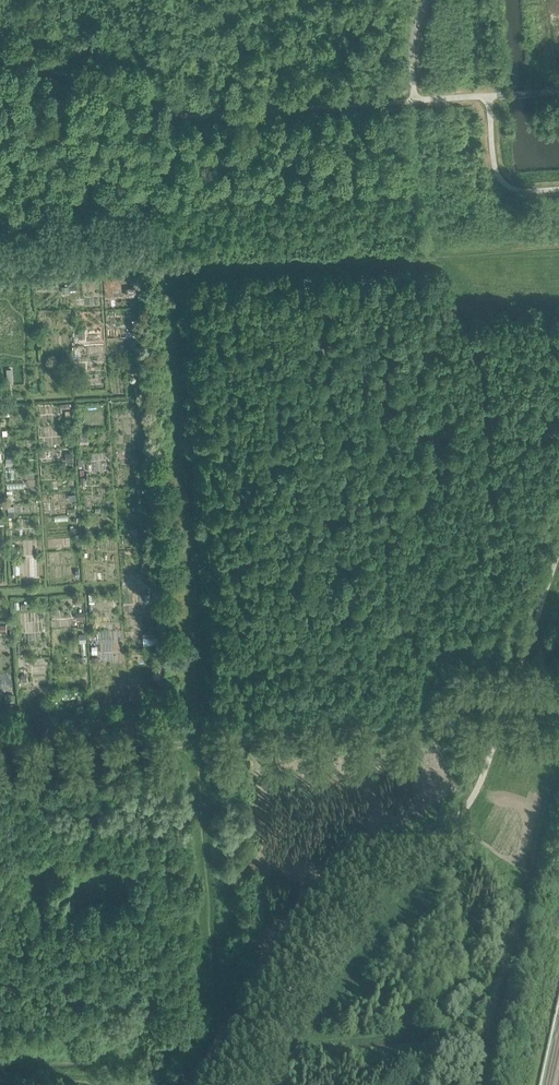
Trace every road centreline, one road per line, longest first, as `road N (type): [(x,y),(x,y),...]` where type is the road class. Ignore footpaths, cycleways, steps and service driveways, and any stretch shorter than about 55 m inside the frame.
road 1 (track): [(248,1045),(217,1015),(182,206)]

